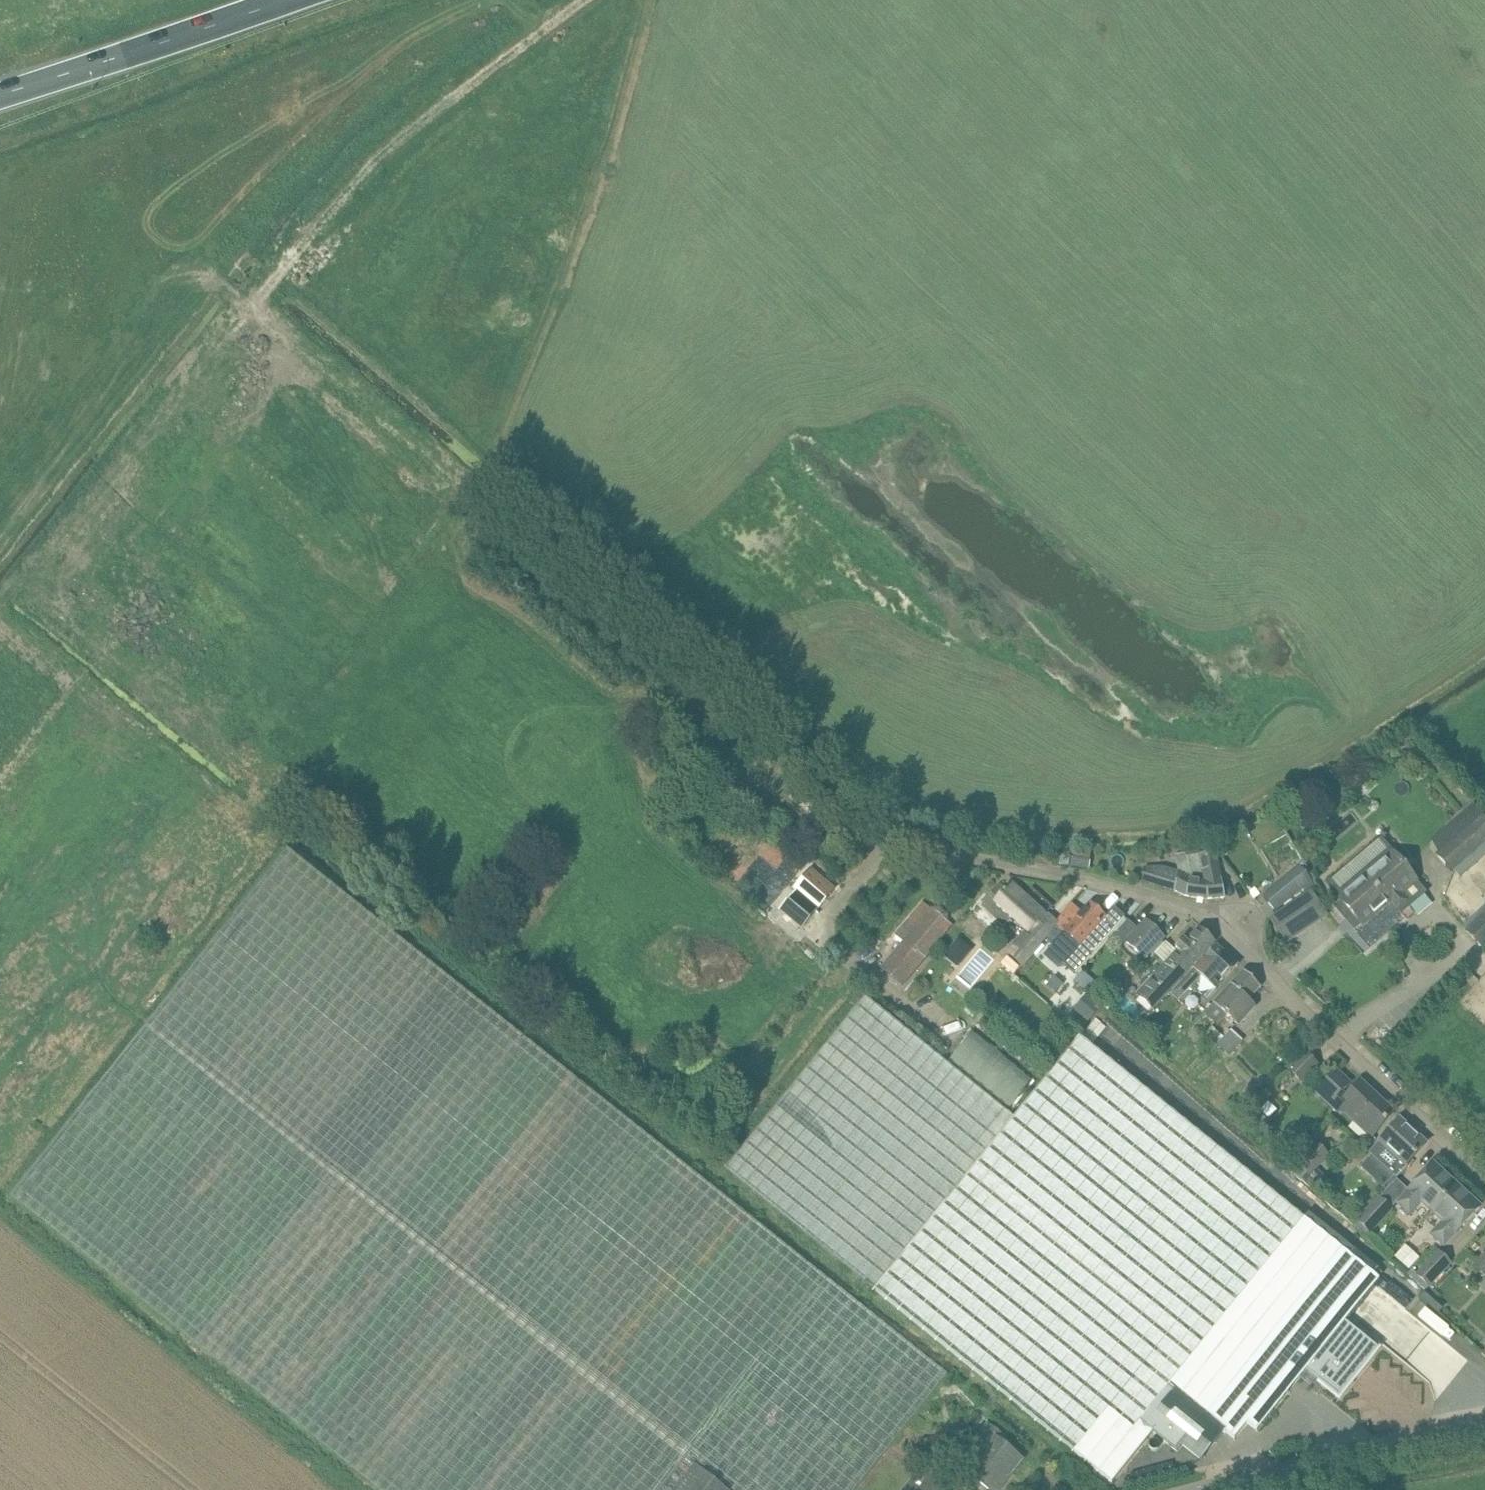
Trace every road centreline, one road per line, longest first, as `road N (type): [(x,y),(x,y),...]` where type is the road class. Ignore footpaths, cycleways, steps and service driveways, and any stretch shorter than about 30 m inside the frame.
road 1 (motorway): [(0,843),(89,757),(208,609),(284,481),(378,290),(421,179),(464,0)]
road 2 (residential): [(1484,1176),(1206,916),(968,858)]
road 3 (motorway): [(0,94),(288,0)]
road 4 (tertiary): [(1205,1489),(1484,1430)]
road 5 (motorway): [(0,52),(161,0)]

